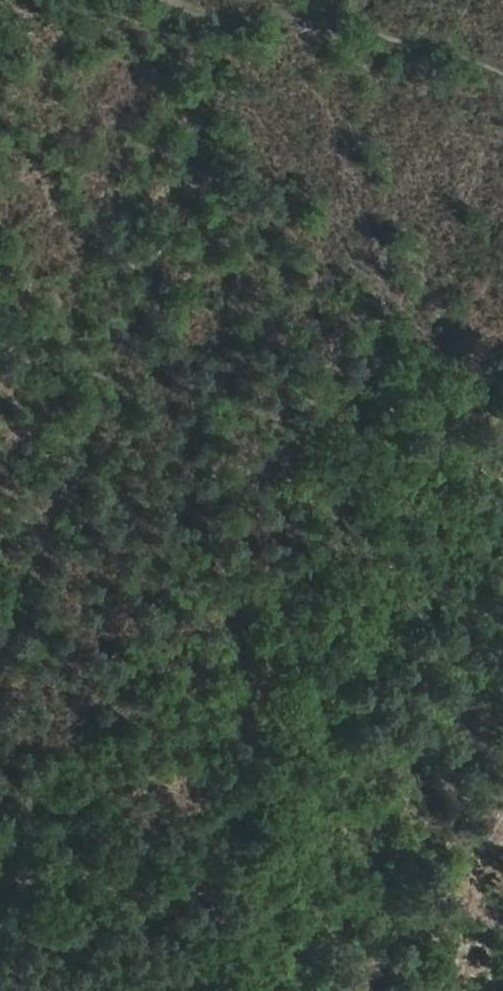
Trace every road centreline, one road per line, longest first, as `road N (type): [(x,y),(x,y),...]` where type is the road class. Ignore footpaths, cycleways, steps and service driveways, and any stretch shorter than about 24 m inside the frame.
road 1 (track): [(162,0),(226,21),(284,9),(502,73)]

